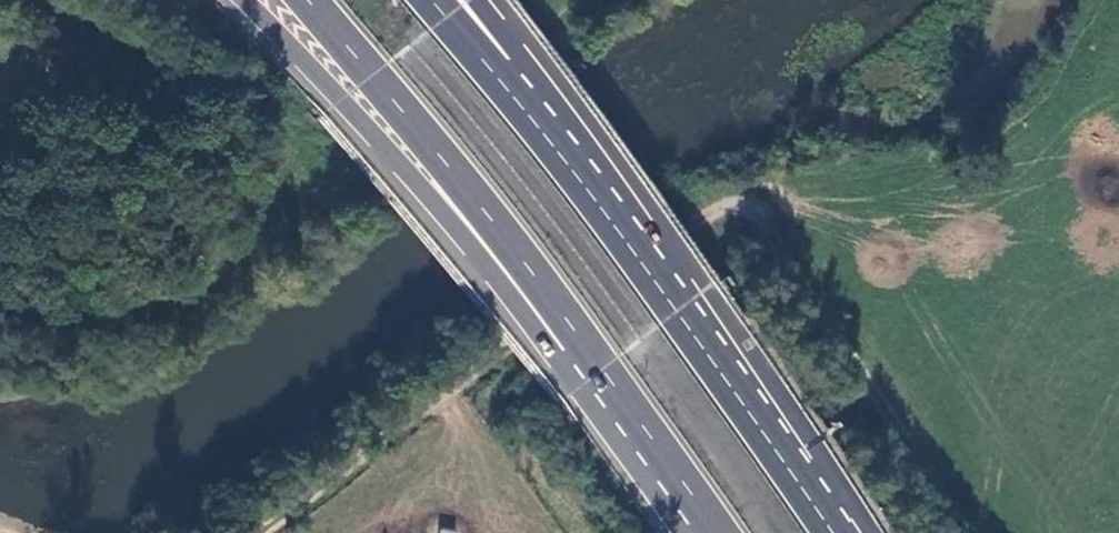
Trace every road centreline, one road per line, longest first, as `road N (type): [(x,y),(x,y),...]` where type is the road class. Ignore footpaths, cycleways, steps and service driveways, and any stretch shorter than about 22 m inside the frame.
road 1 (track): [(279,532),(746,203),(959,532)]
road 2 (trunk): [(238,0),(341,103),(458,240),(681,532)]
road 3 (trunk): [(306,0),(488,219),(716,532)]
road 4 (trunk): [(833,532),(497,82)]

